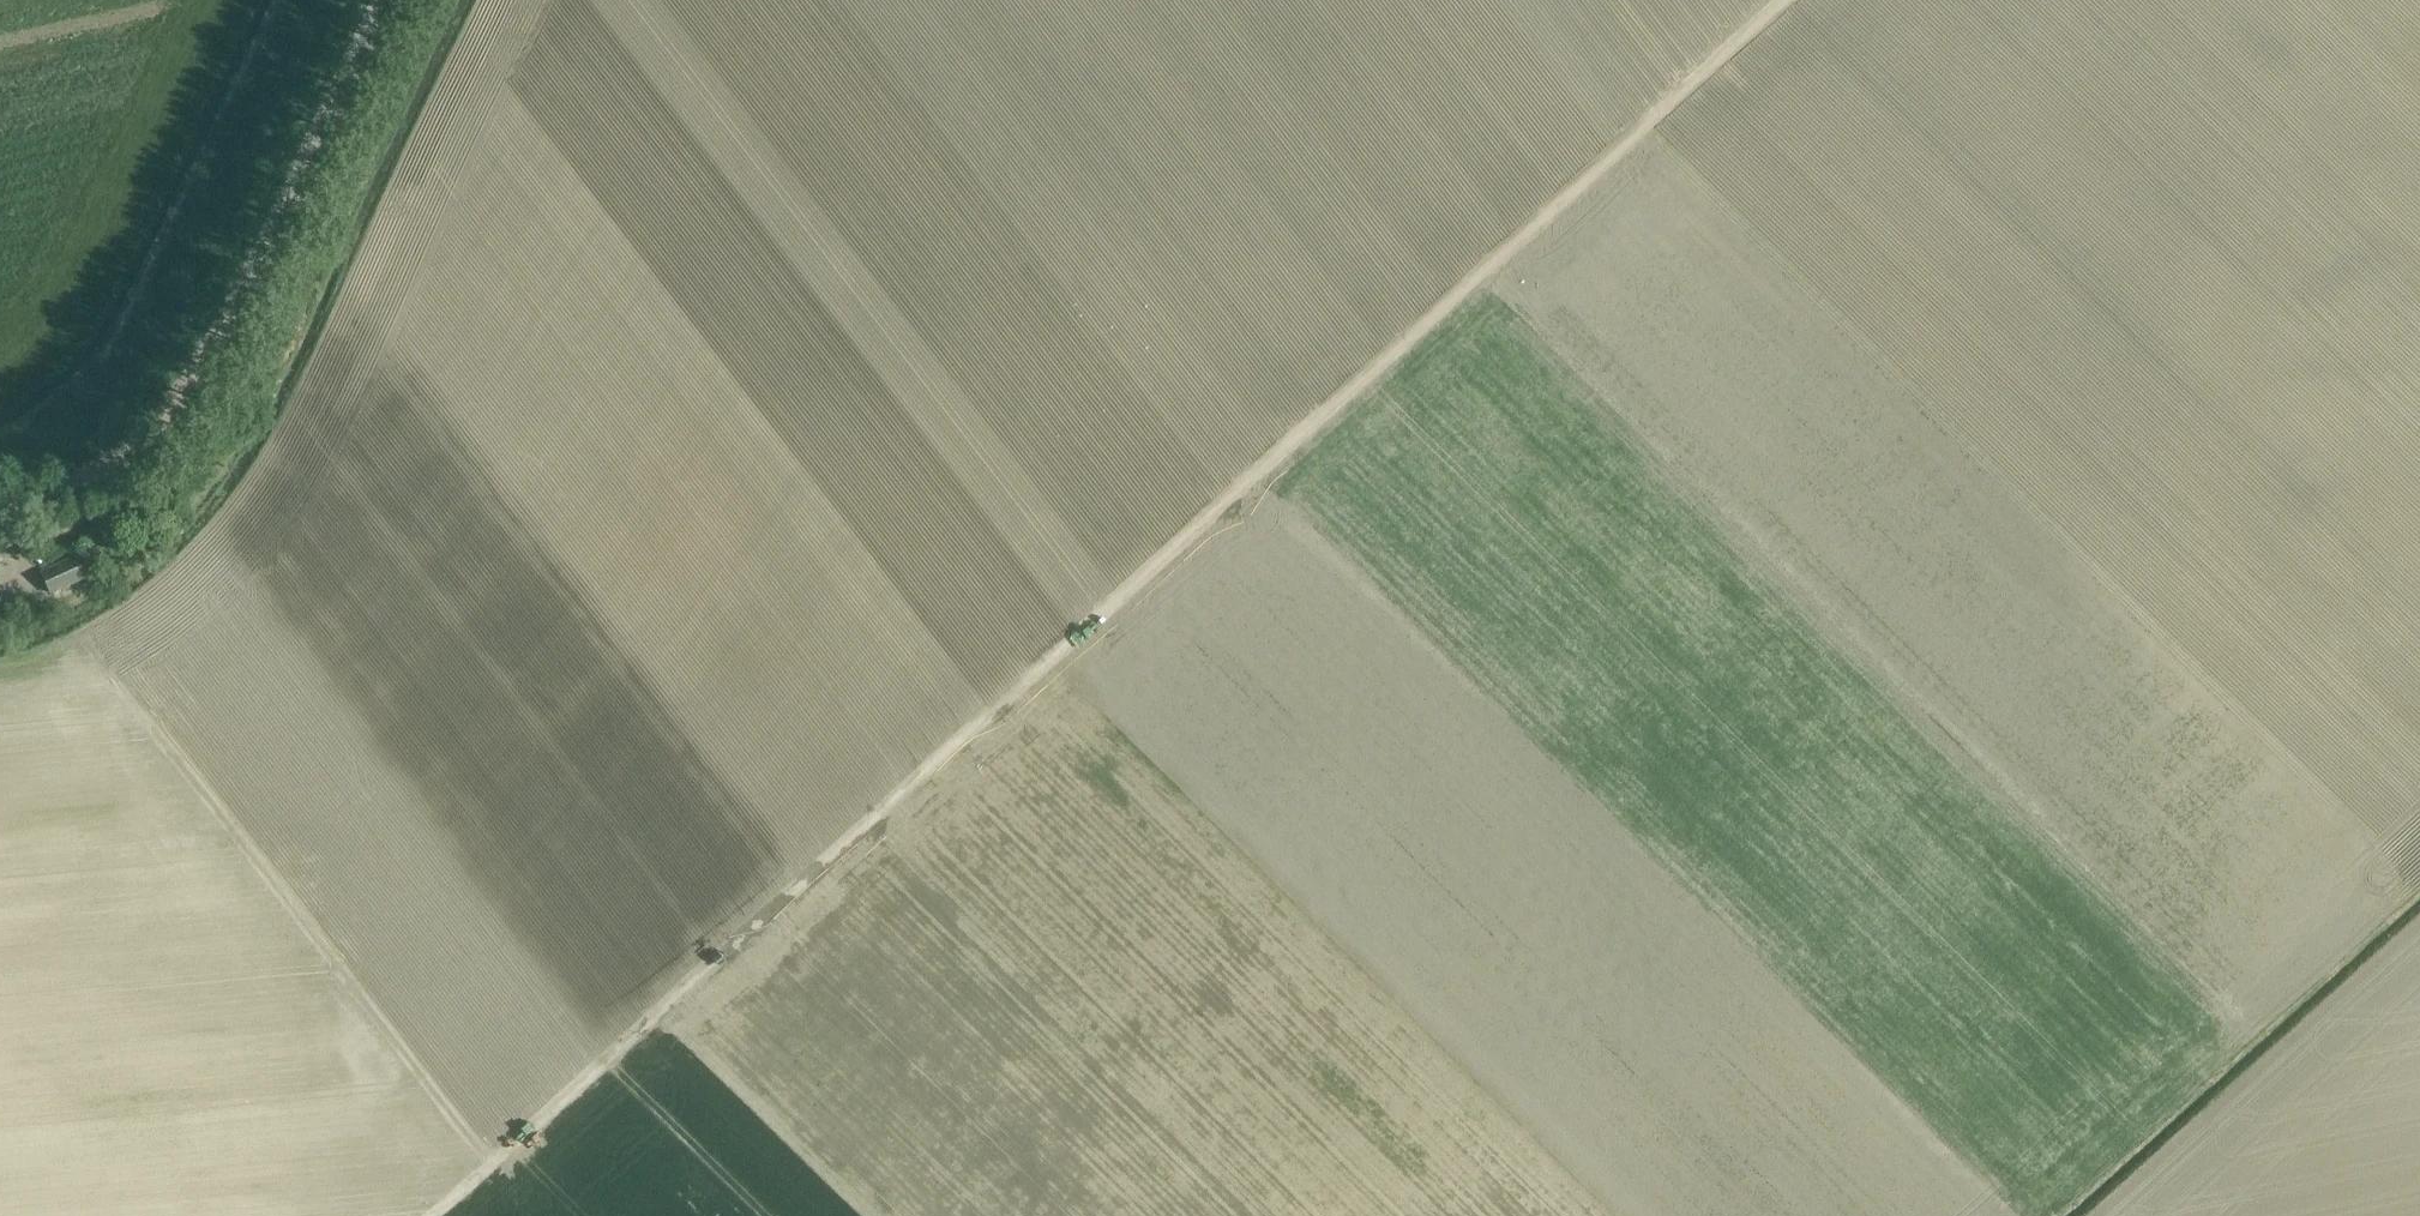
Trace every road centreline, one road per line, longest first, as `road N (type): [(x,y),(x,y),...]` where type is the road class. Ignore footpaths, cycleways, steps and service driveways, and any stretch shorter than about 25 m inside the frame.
road 1 (track): [(438,1215),(1786,0)]
road 2 (tertiary): [(0,508),(85,481),(147,438),(198,374),(381,0)]

